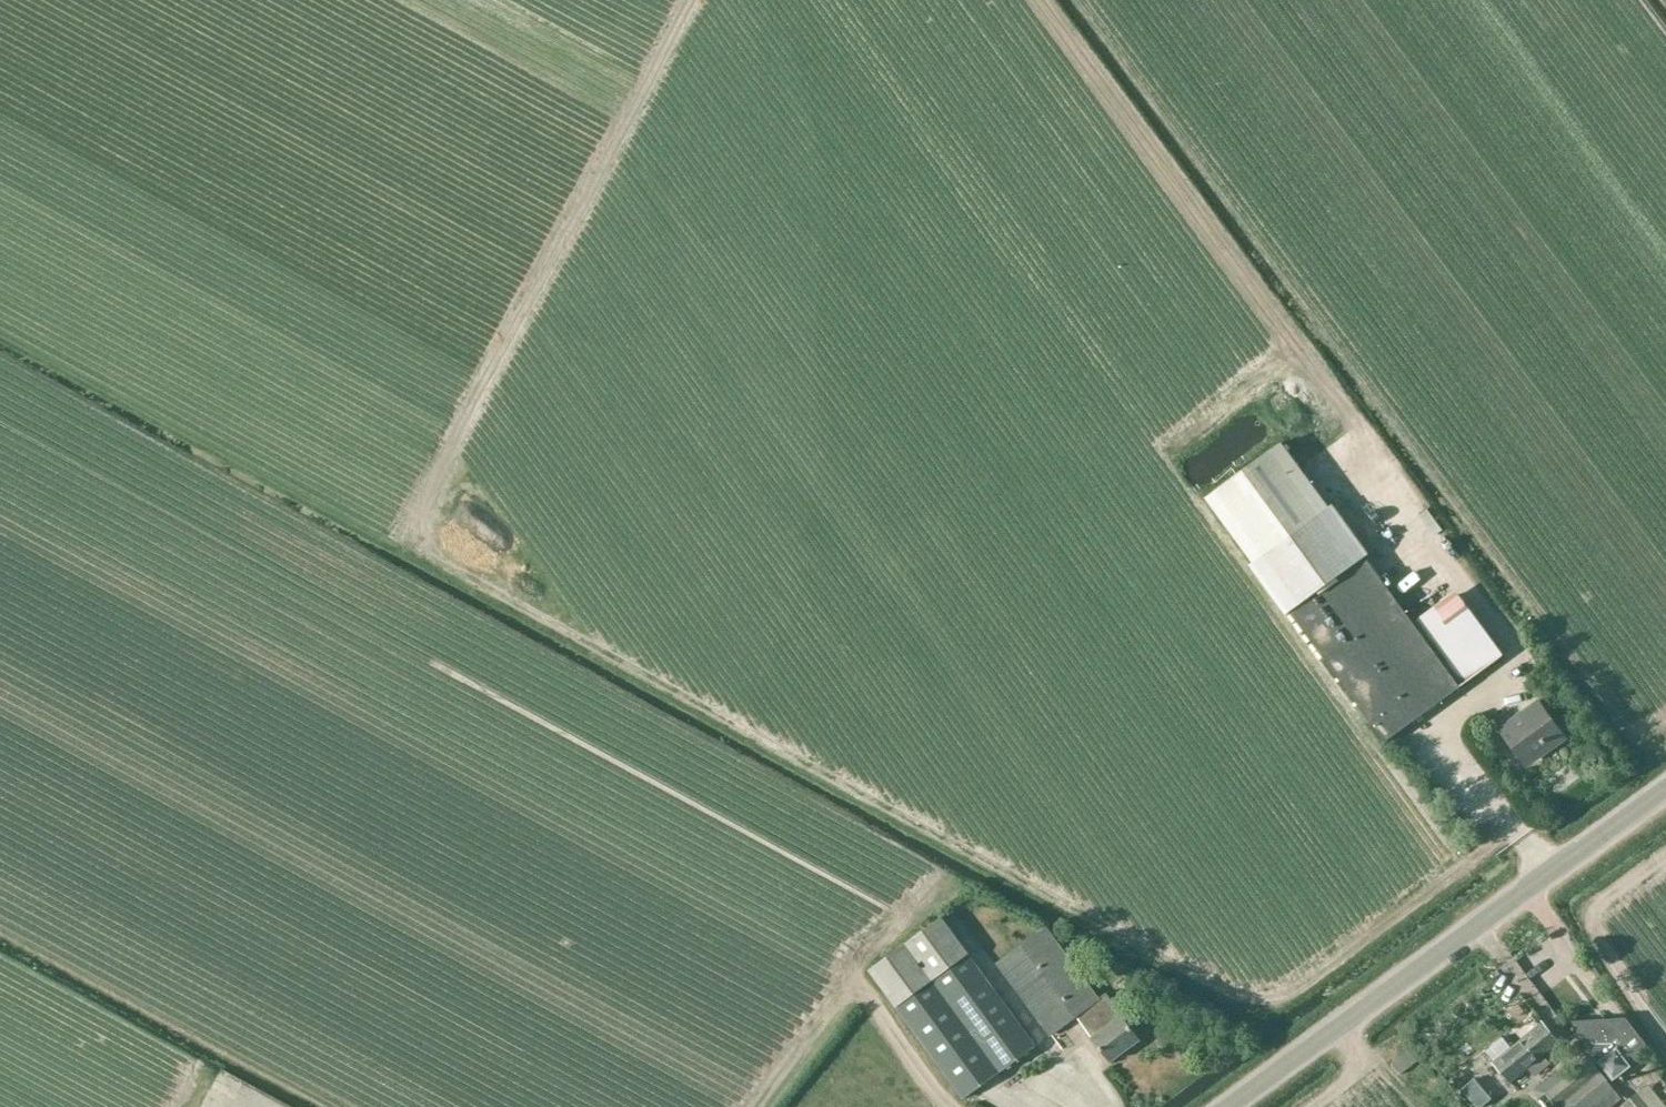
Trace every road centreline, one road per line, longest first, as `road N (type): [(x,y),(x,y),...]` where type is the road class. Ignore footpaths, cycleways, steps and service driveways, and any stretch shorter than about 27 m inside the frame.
road 1 (unclassified): [(1235,1106),(1665,791)]

